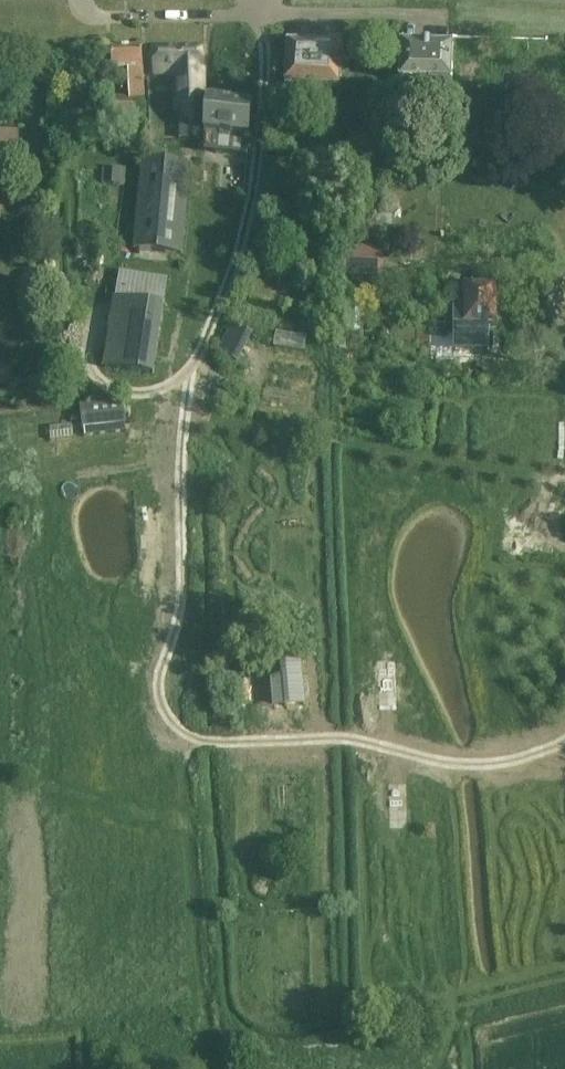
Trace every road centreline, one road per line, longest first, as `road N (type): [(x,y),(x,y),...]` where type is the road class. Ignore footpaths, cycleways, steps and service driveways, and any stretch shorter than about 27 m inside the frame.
road 1 (track): [(256,375),(231,388),(201,378),(196,350),(251,194),(262,22)]

